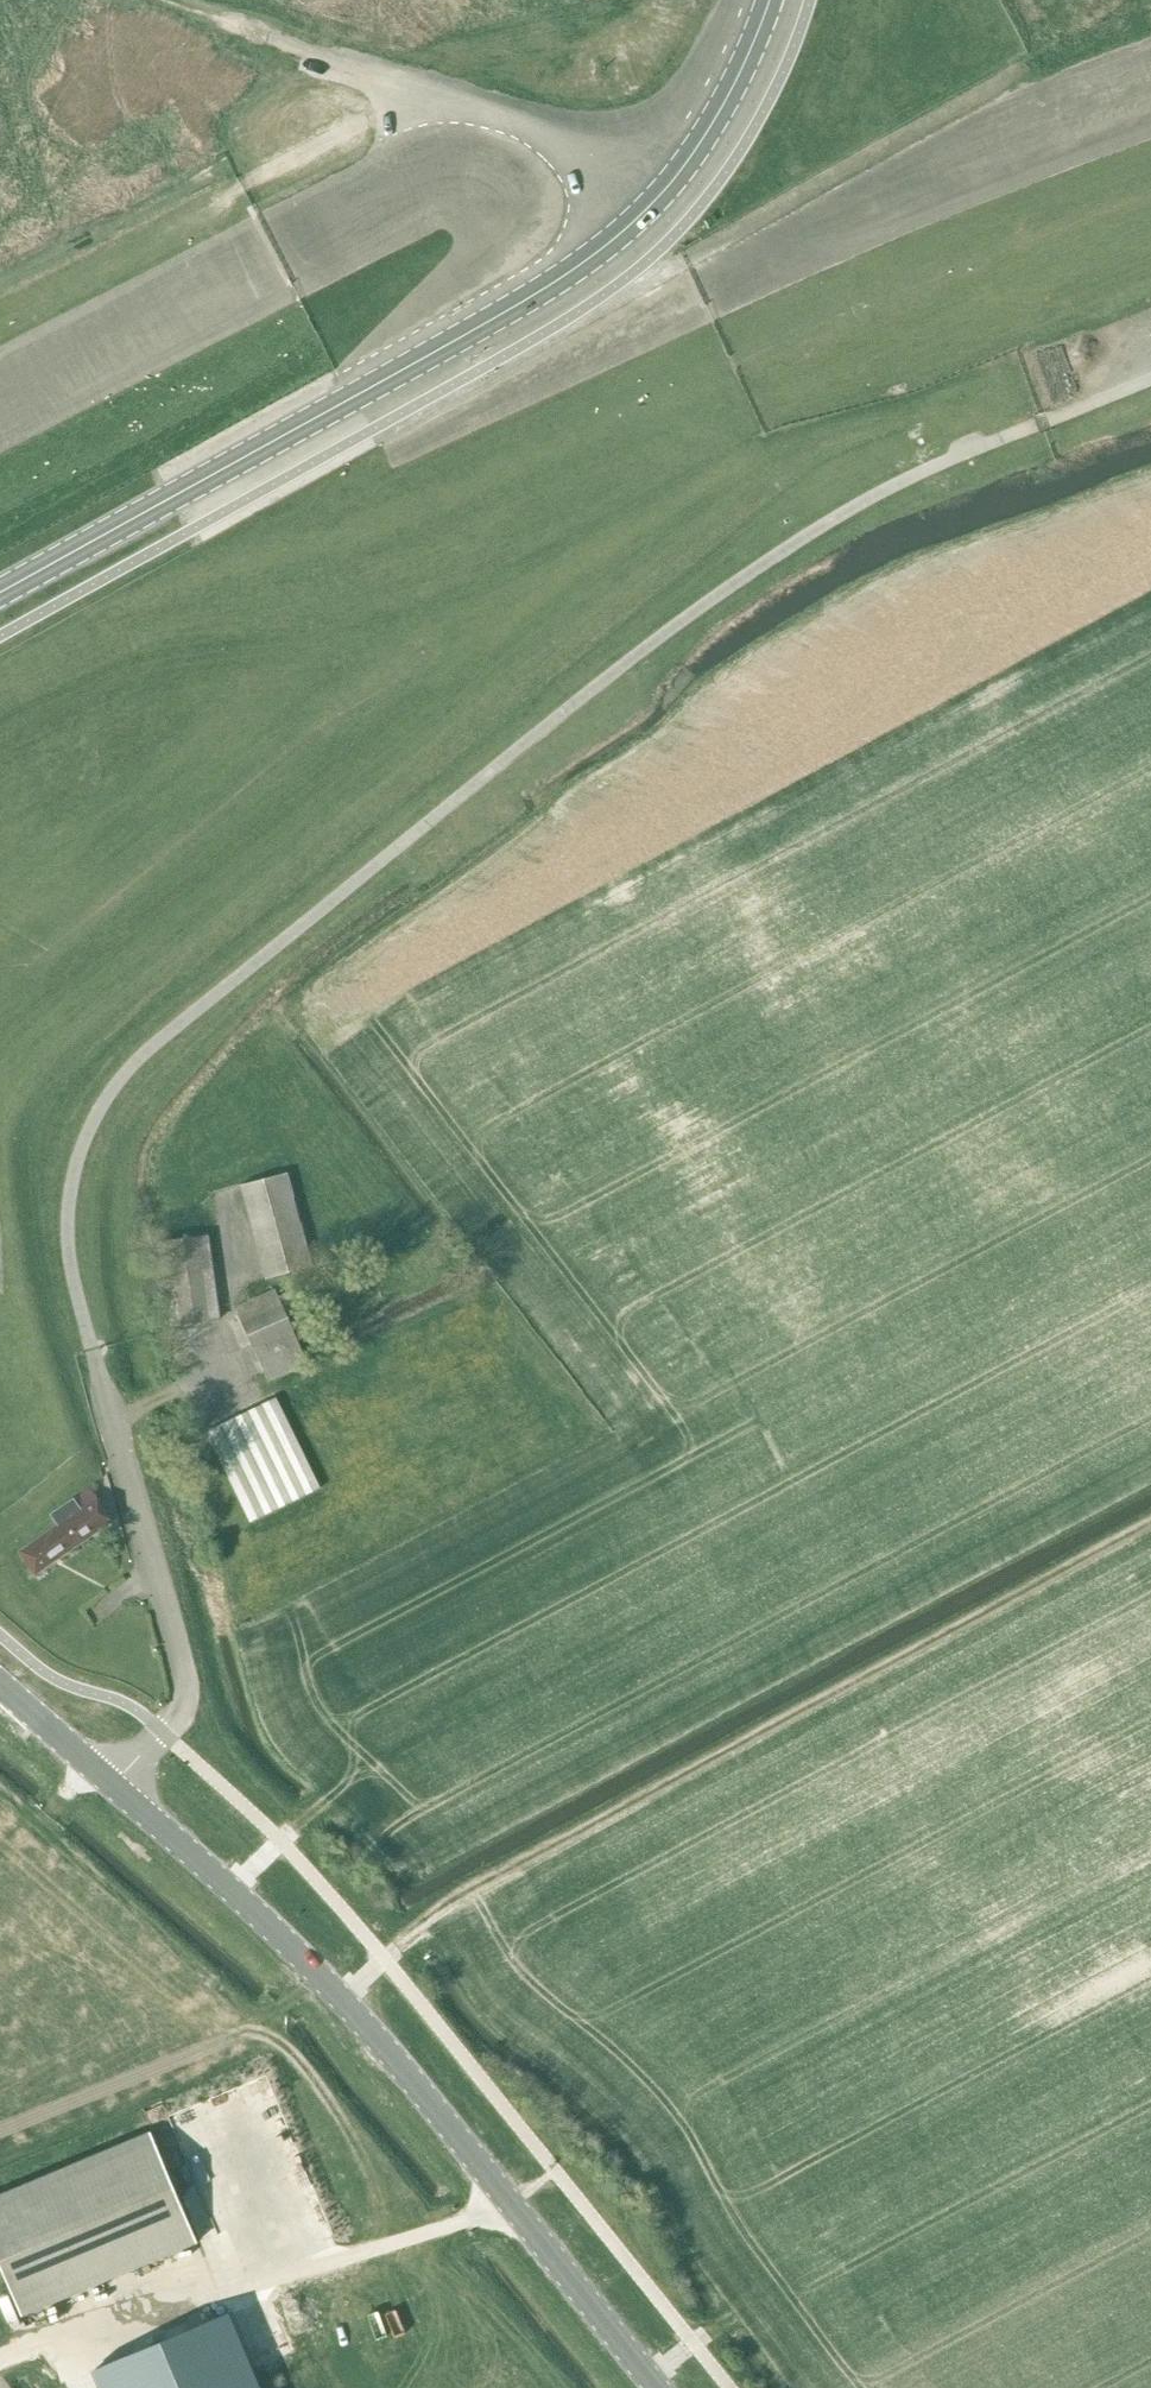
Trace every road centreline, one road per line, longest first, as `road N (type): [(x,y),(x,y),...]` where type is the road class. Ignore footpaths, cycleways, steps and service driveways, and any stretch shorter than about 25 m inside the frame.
road 1 (primary): [(0,592),(556,284),(631,229),(709,132),(770,0)]
road 2 (primary): [(657,2387),(337,1996),(113,1786)]
road 3 (unclassified): [(113,1786),(163,1731),(184,1692),(92,1353)]
road 4 (primary): [(113,1786),(0,1685)]

